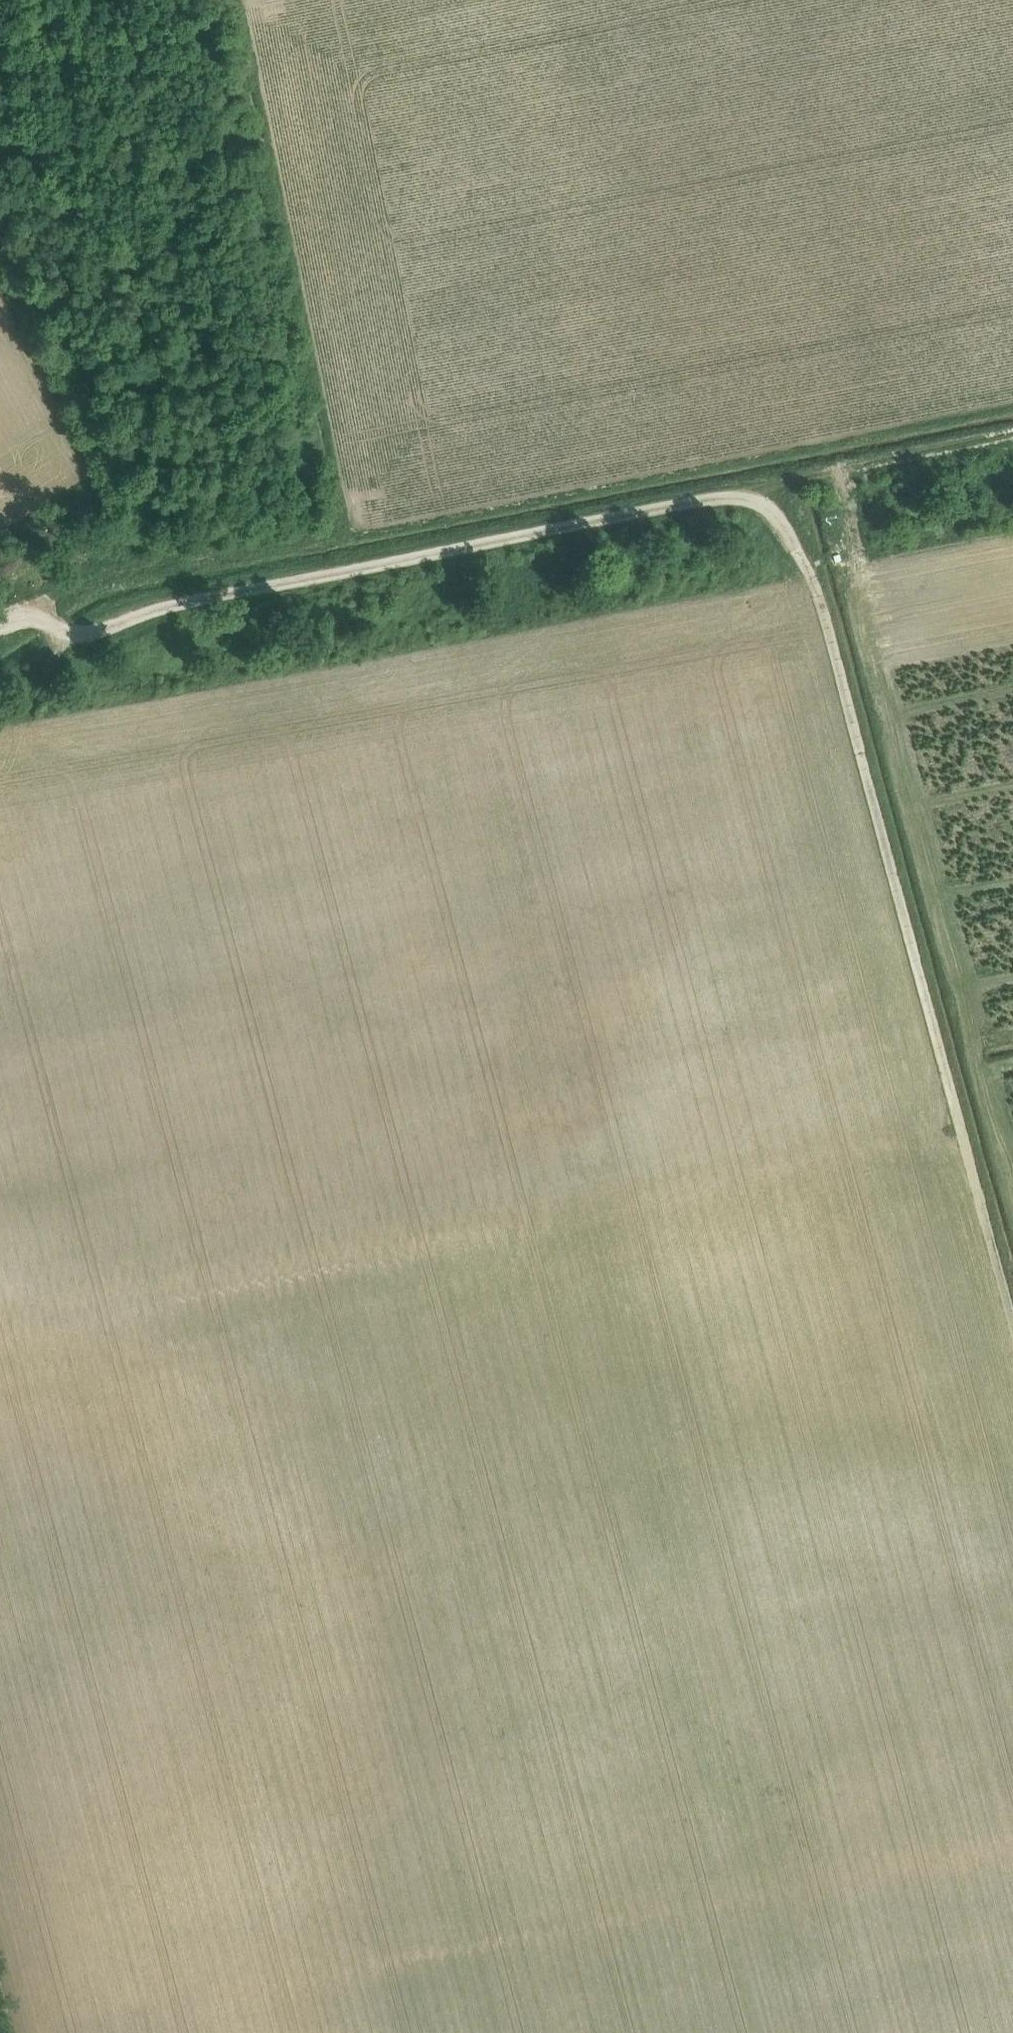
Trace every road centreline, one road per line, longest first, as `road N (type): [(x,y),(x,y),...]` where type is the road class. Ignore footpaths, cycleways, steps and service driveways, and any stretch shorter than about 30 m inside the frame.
road 1 (track): [(0,635),(84,583),(129,566),(265,536),(311,534),(321,568),(1012,434)]

